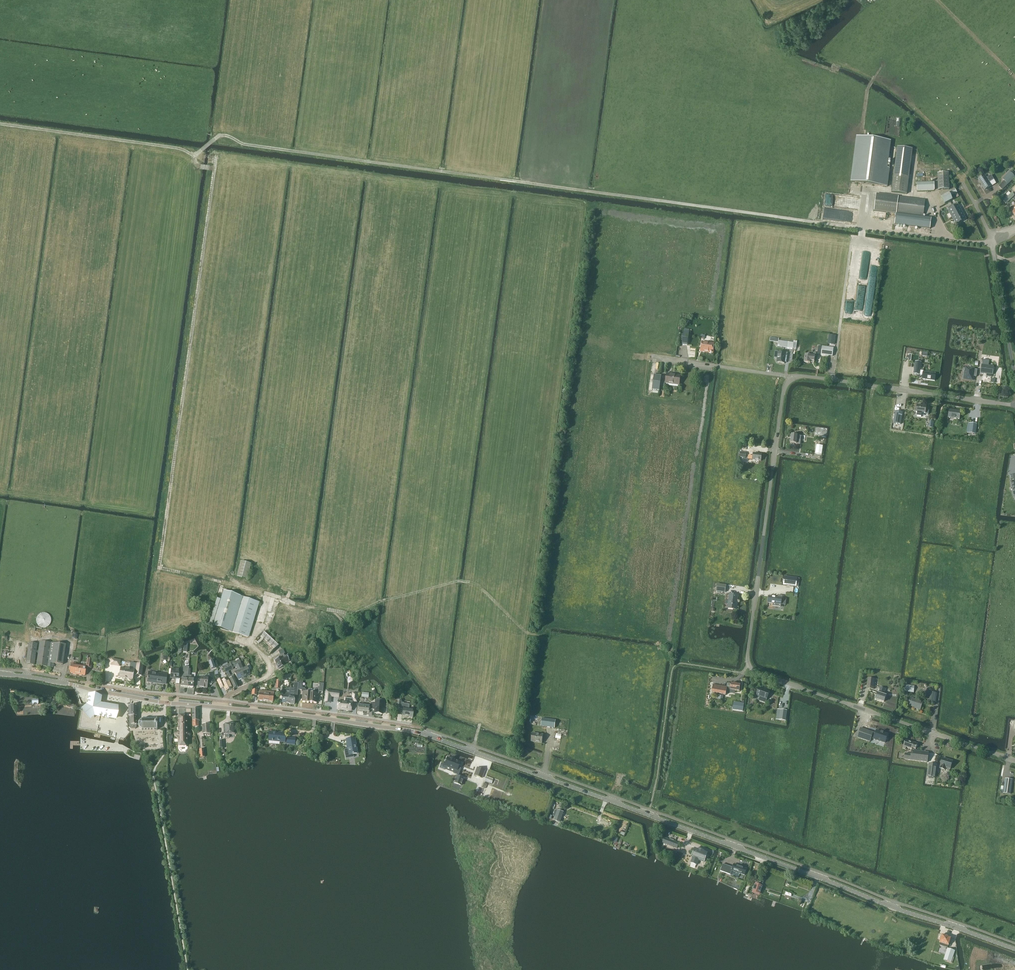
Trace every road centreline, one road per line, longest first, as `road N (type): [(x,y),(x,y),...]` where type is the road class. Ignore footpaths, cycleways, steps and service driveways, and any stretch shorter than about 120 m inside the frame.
road 1 (tertiary): [(1014,949),(423,733),(165,703),(0,673)]
road 2 (unclassified): [(1014,760),(754,671),(747,658),(790,378),(1014,406)]
road 3 (track): [(844,226),(290,152),(227,136),(202,150)]
road 4 (track): [(227,584),(160,568),(218,154)]
road 5 (track): [(341,612),(465,581),(526,632),(550,627)]
road 6 (track): [(0,124),(202,150)]
road 7 (unclassified): [(1014,376),(991,237),(963,182)]
road 8 (track): [(963,182),(972,169),(934,126),(893,91),(840,64)]
road 9 (track): [(836,74),(803,59),(756,55),(762,23),(773,13)]

